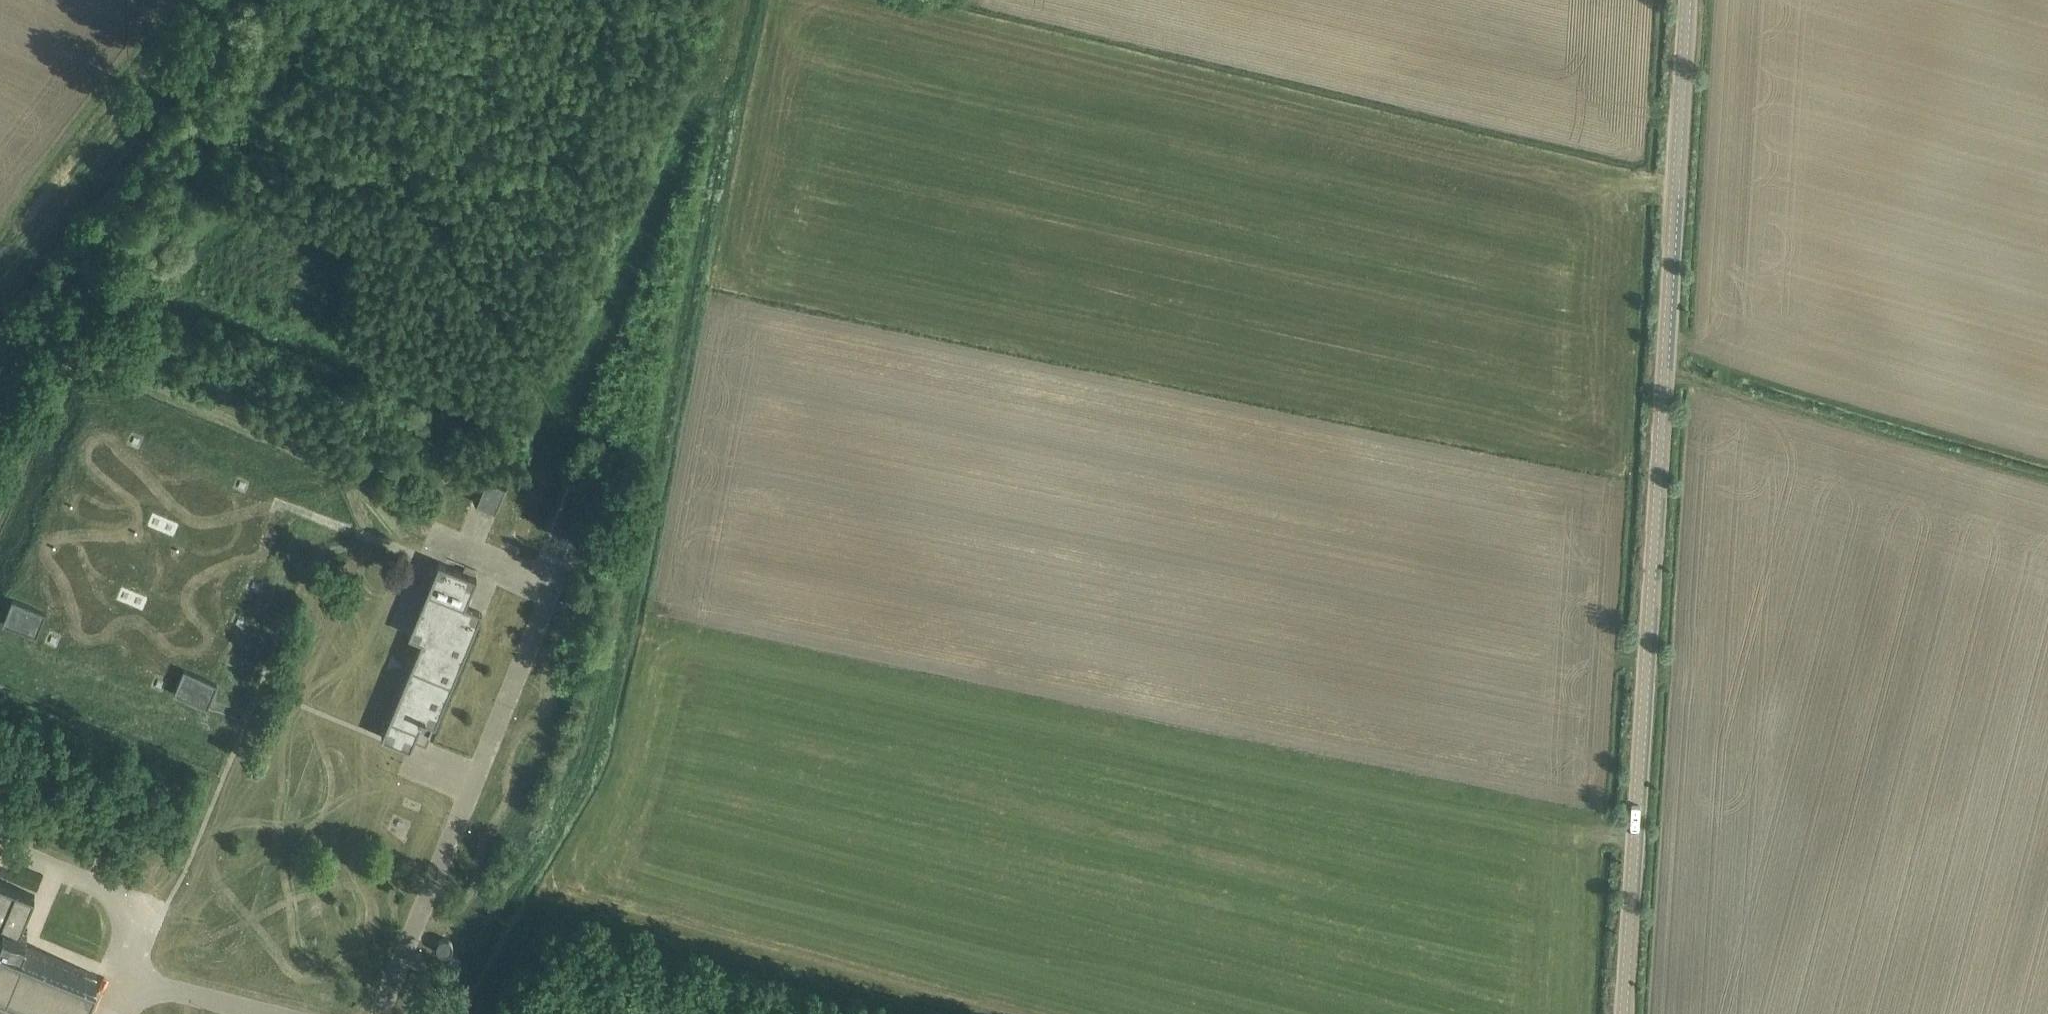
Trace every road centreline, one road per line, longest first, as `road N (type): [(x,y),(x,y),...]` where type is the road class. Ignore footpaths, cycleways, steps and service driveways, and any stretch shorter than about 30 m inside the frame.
road 1 (tertiary): [(1625,1013),(1687,0)]
road 2 (track): [(220,0),(0,283)]
road 3 (unclassified): [(278,1013),(130,976)]

